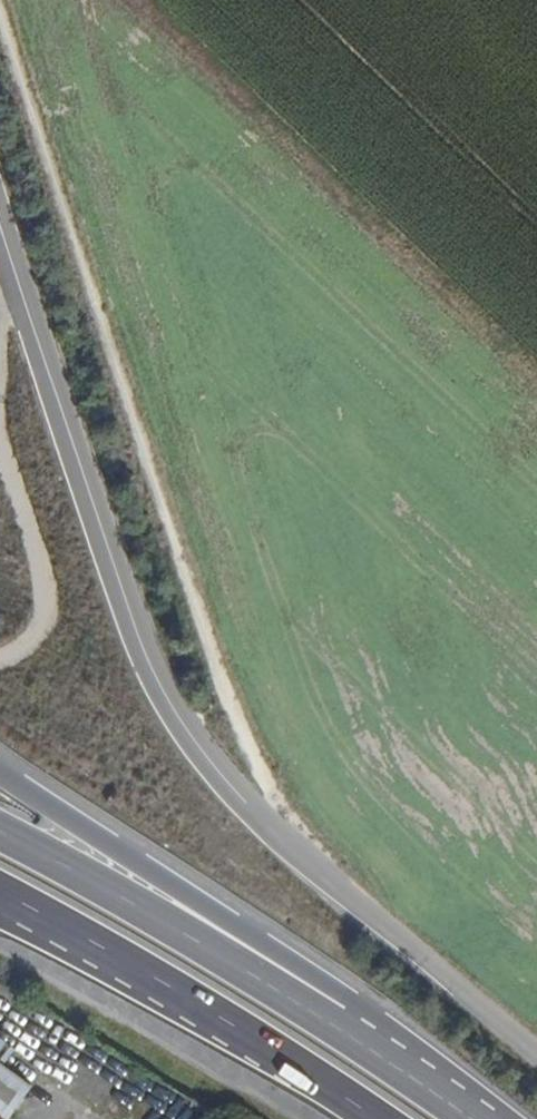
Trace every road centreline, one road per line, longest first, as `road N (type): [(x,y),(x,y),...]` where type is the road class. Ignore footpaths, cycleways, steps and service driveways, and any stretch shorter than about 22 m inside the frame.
road 1 (unclassified): [(292,846),(206,759),(166,701),(0,222)]
road 2 (track): [(137,0),(536,381)]
road 3 (trunk): [(347,1028),(323,982),(0,772)]
road 4 (trunk): [(0,896),(376,1118)]
road 5 (trunk): [(347,1028),(0,832)]
road 6 (unclassified): [(292,846),(536,1055)]
road 7 (trunk): [(473,1118),(347,1028)]

